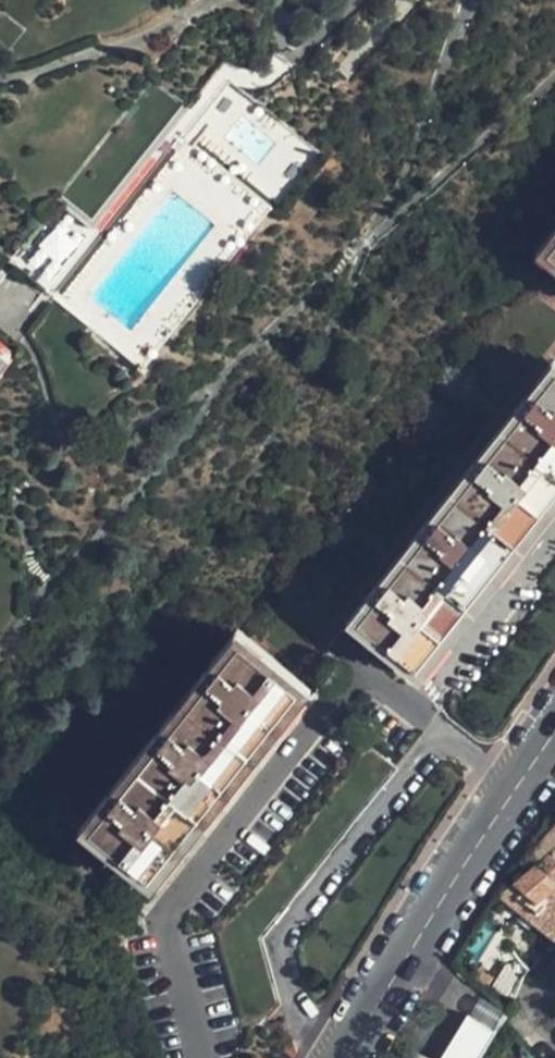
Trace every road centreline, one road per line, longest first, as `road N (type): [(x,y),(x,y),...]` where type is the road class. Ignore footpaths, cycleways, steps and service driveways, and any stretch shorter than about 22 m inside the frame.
road 1 (tertiary): [(554,732),(343,1057)]

